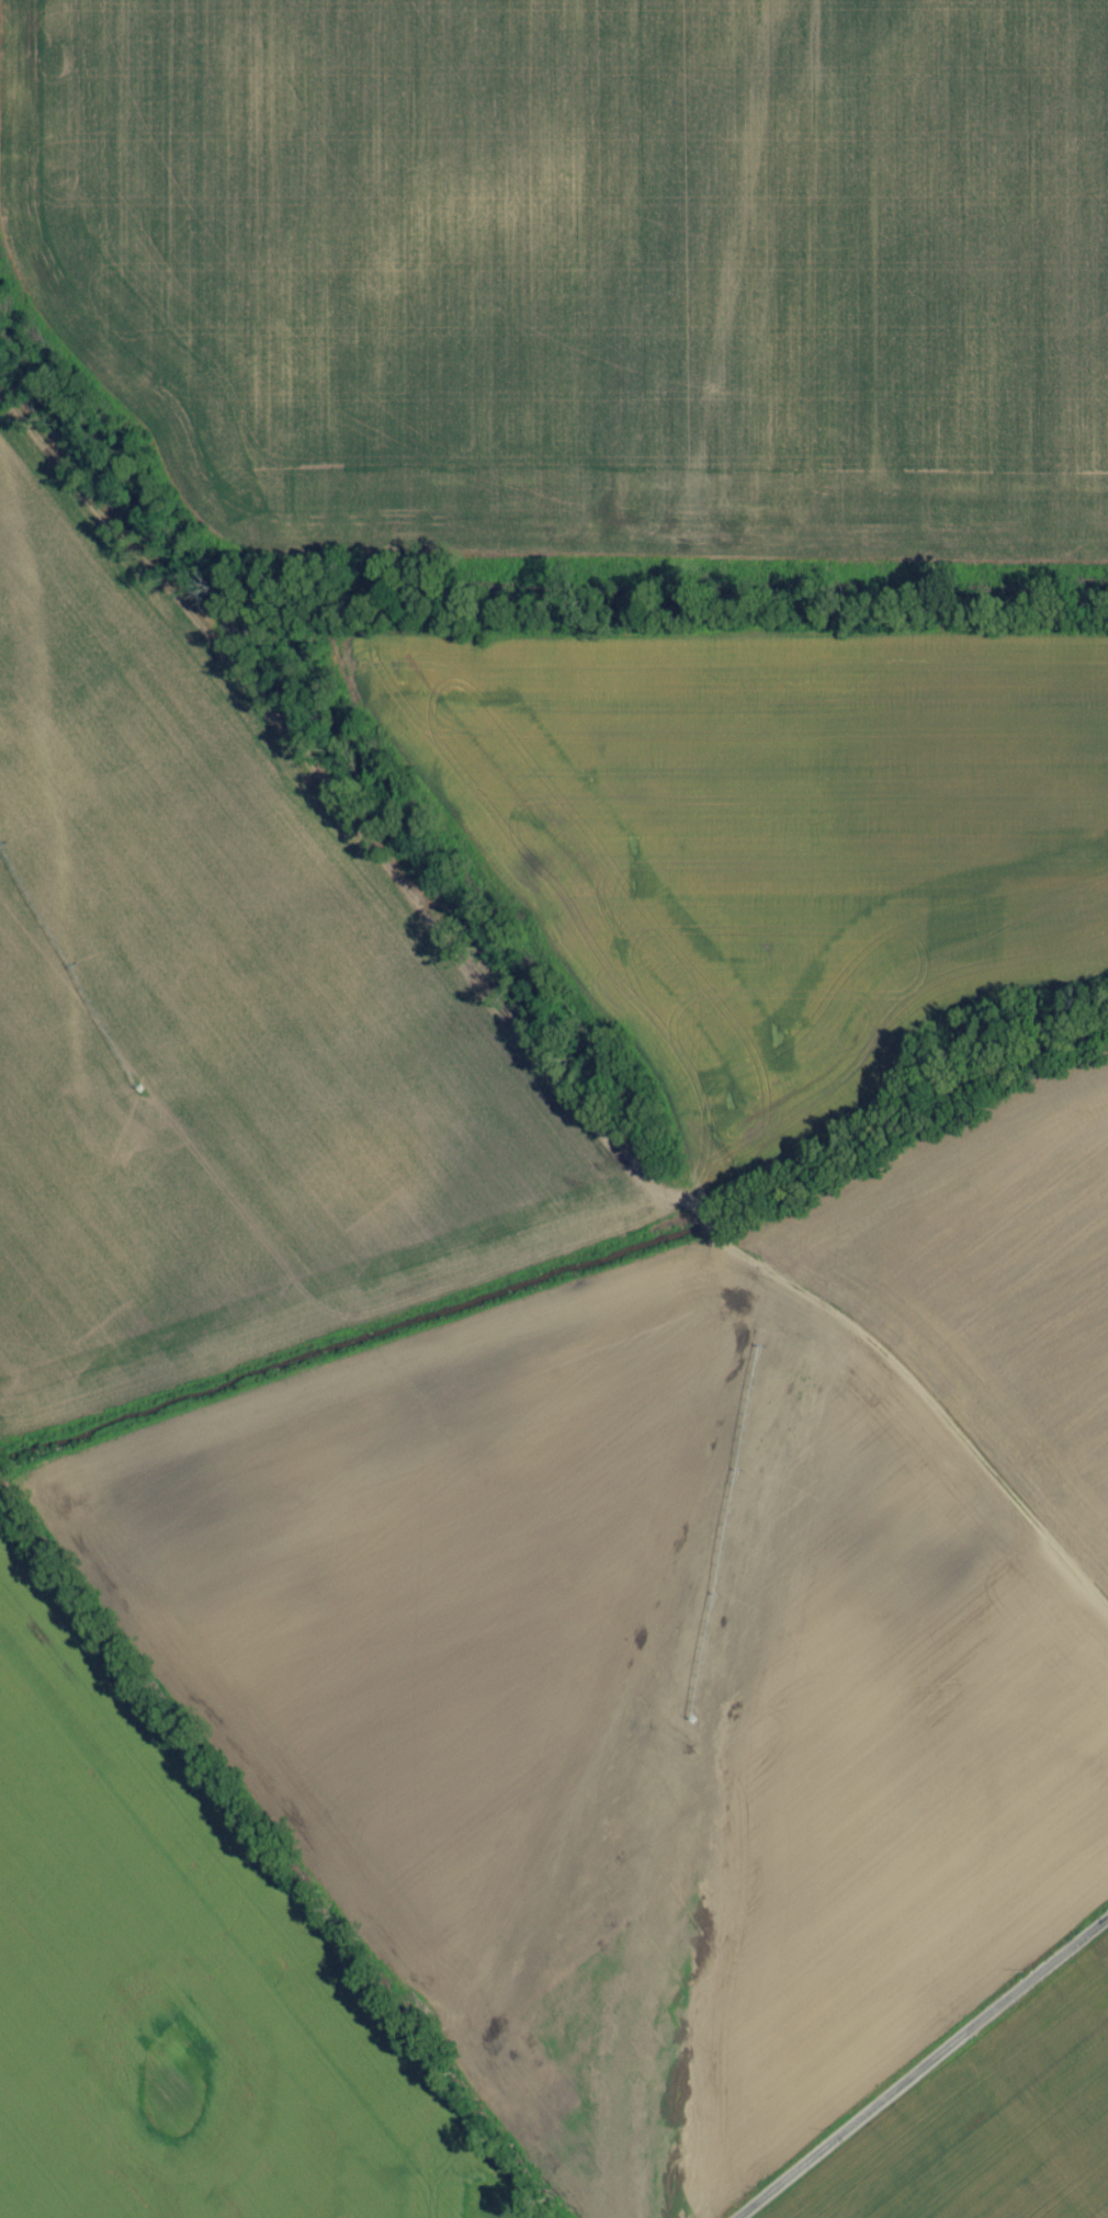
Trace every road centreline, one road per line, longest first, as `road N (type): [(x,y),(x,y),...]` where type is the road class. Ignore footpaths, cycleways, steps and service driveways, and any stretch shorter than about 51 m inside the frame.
road 1 (residential): [(762,2217),(1107,1933)]

